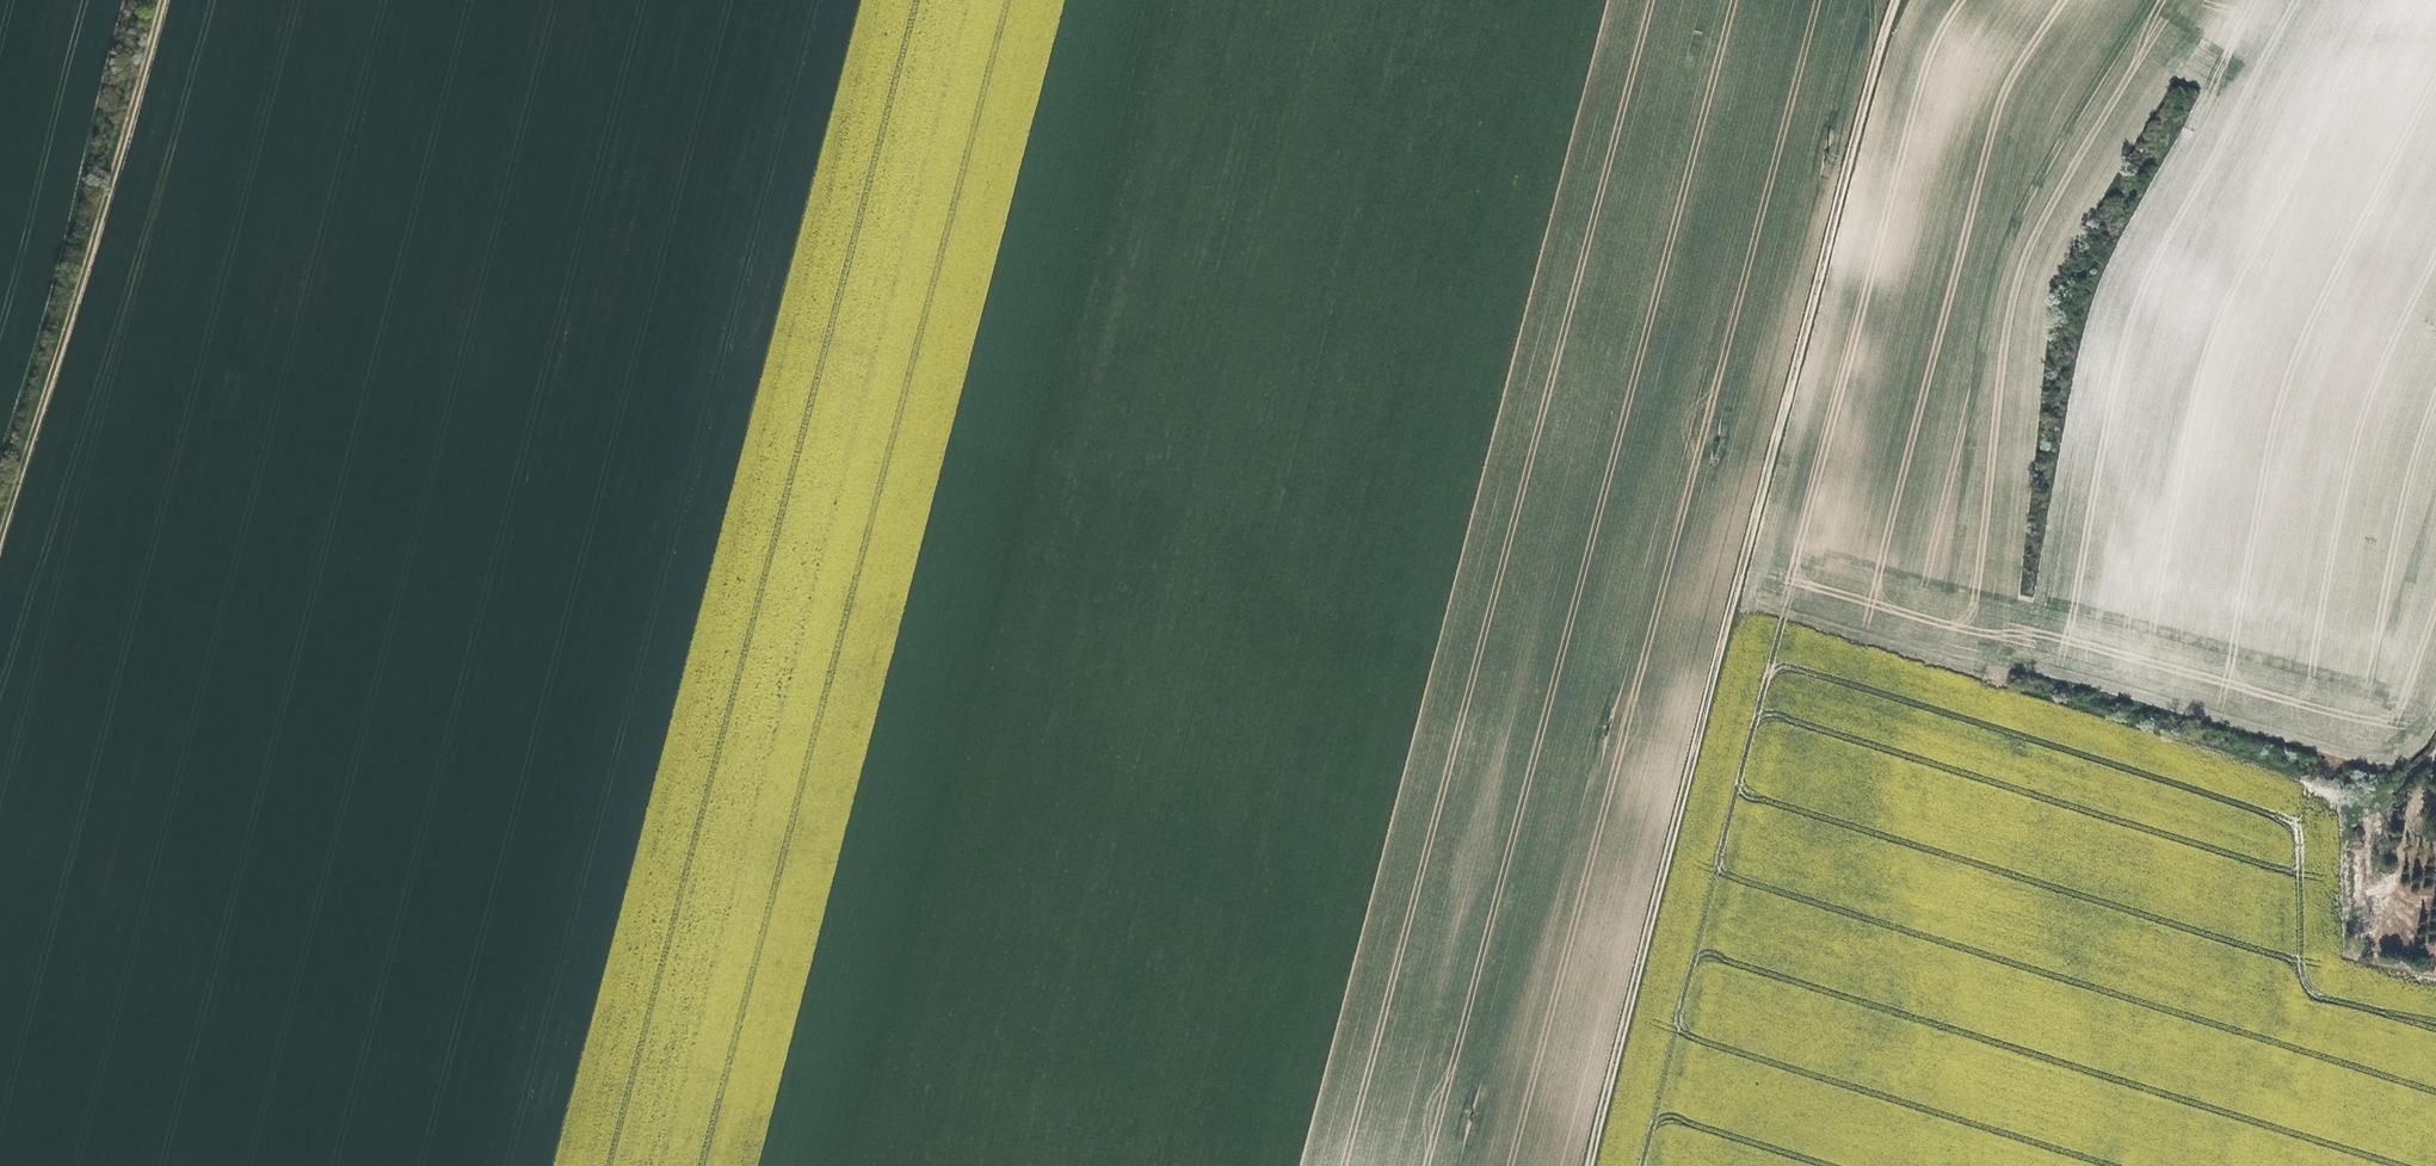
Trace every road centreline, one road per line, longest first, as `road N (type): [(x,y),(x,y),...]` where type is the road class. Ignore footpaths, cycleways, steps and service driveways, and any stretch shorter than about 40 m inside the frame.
road 1 (track): [(1586,1165),(1894,0)]
road 2 (track): [(0,548),(166,0)]

